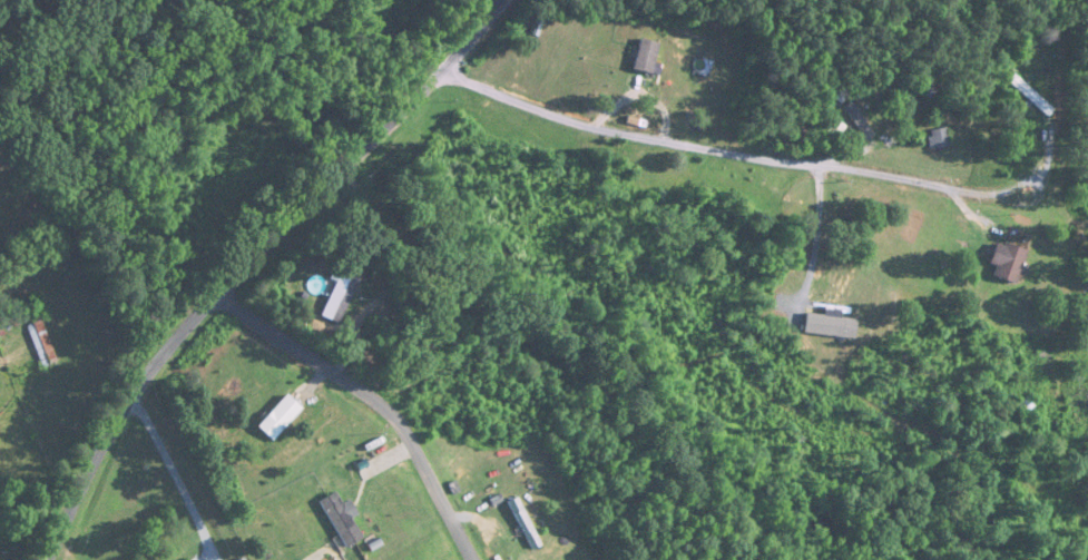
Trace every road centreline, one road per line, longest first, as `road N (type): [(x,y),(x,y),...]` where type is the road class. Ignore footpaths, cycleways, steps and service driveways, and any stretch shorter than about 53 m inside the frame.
road 1 (tertiary): [(503,0),(443,72),(180,334),(92,466),(48,559)]
road 2 (residential): [(443,72),(587,127),(992,196)]
road 3 (residential): [(218,294),(391,415),(475,559)]

